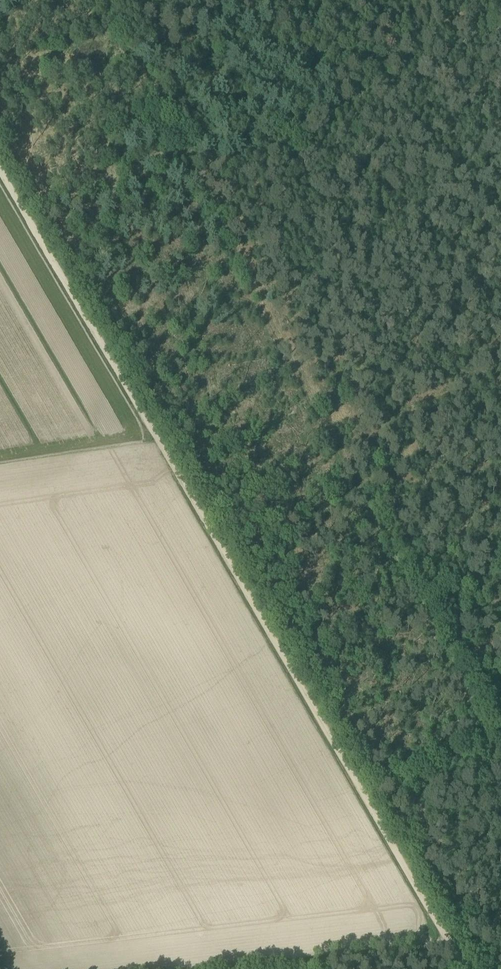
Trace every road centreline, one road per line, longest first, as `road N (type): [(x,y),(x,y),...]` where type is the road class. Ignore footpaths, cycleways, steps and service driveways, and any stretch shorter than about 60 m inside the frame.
road 1 (track): [(447,937),(0,169)]
road 2 (track): [(107,0),(487,726)]
road 3 (track): [(198,174),(500,24)]
road 4 (track): [(221,968),(447,937)]
road 5 (track): [(365,796),(500,720)]

